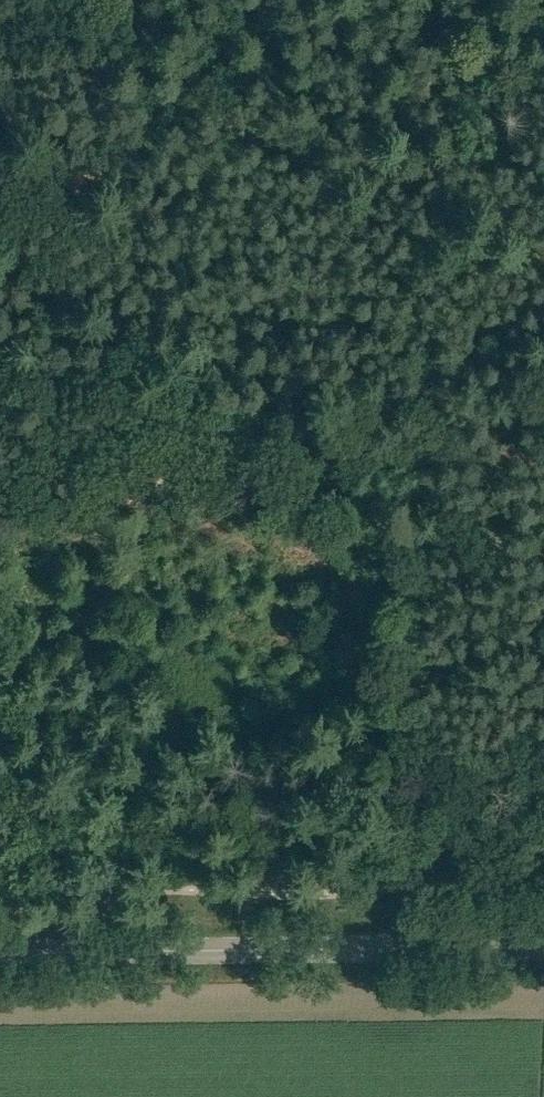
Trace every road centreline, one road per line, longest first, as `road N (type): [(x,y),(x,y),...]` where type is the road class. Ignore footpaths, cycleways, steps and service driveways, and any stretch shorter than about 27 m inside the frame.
road 1 (track): [(0,455),(543,472)]
road 2 (tertiary): [(543,955),(0,958)]

